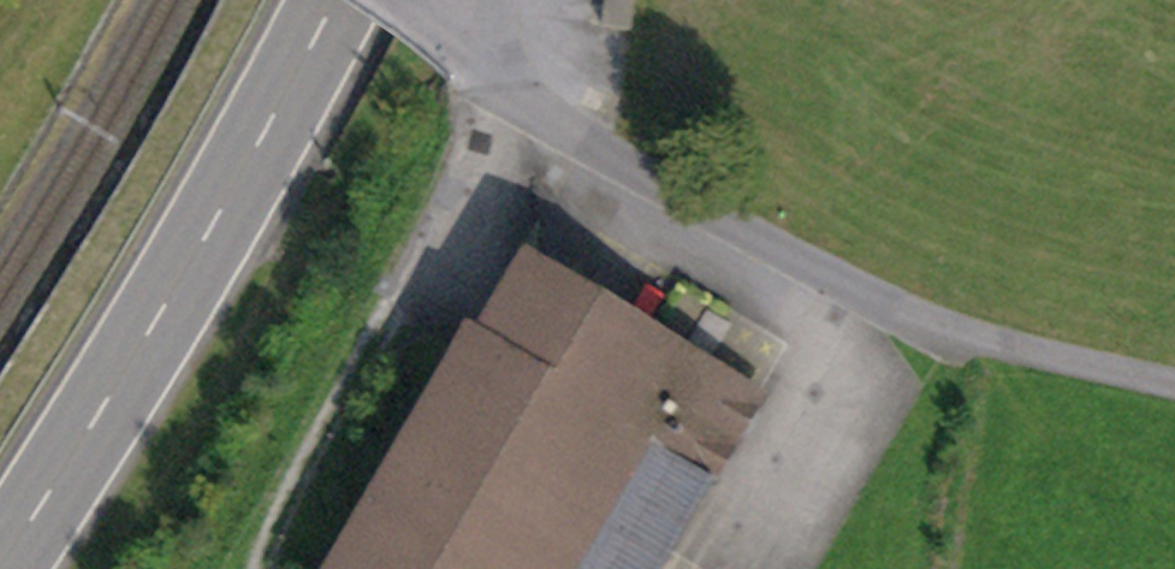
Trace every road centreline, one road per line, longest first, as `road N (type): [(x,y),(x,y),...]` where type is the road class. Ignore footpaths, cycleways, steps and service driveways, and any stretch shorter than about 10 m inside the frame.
road 1 (unclassified): [(484,21),(605,156),(762,241),(910,318),(1022,355),(1174,384)]
road 2 (primary): [(336,0),(178,282),(0,567)]
road 3 (track): [(273,568),(283,508),(407,302)]

